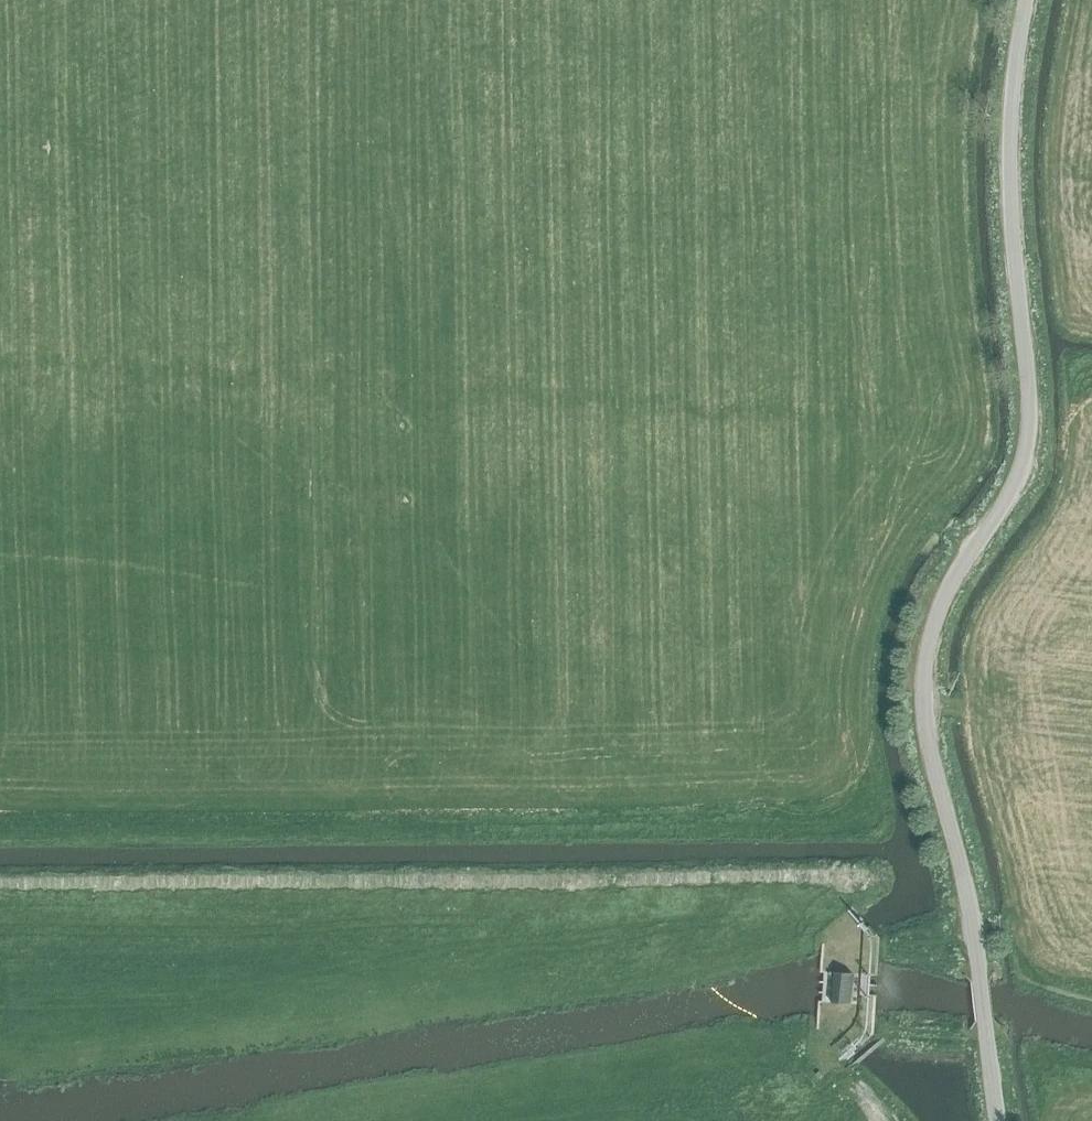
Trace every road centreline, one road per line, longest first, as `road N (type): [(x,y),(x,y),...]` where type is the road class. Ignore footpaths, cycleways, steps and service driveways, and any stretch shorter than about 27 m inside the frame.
road 1 (unclassified): [(997,1120),(976,940),(923,692),(948,591),(1015,484),(1027,443),(1009,135),(1026,0)]

